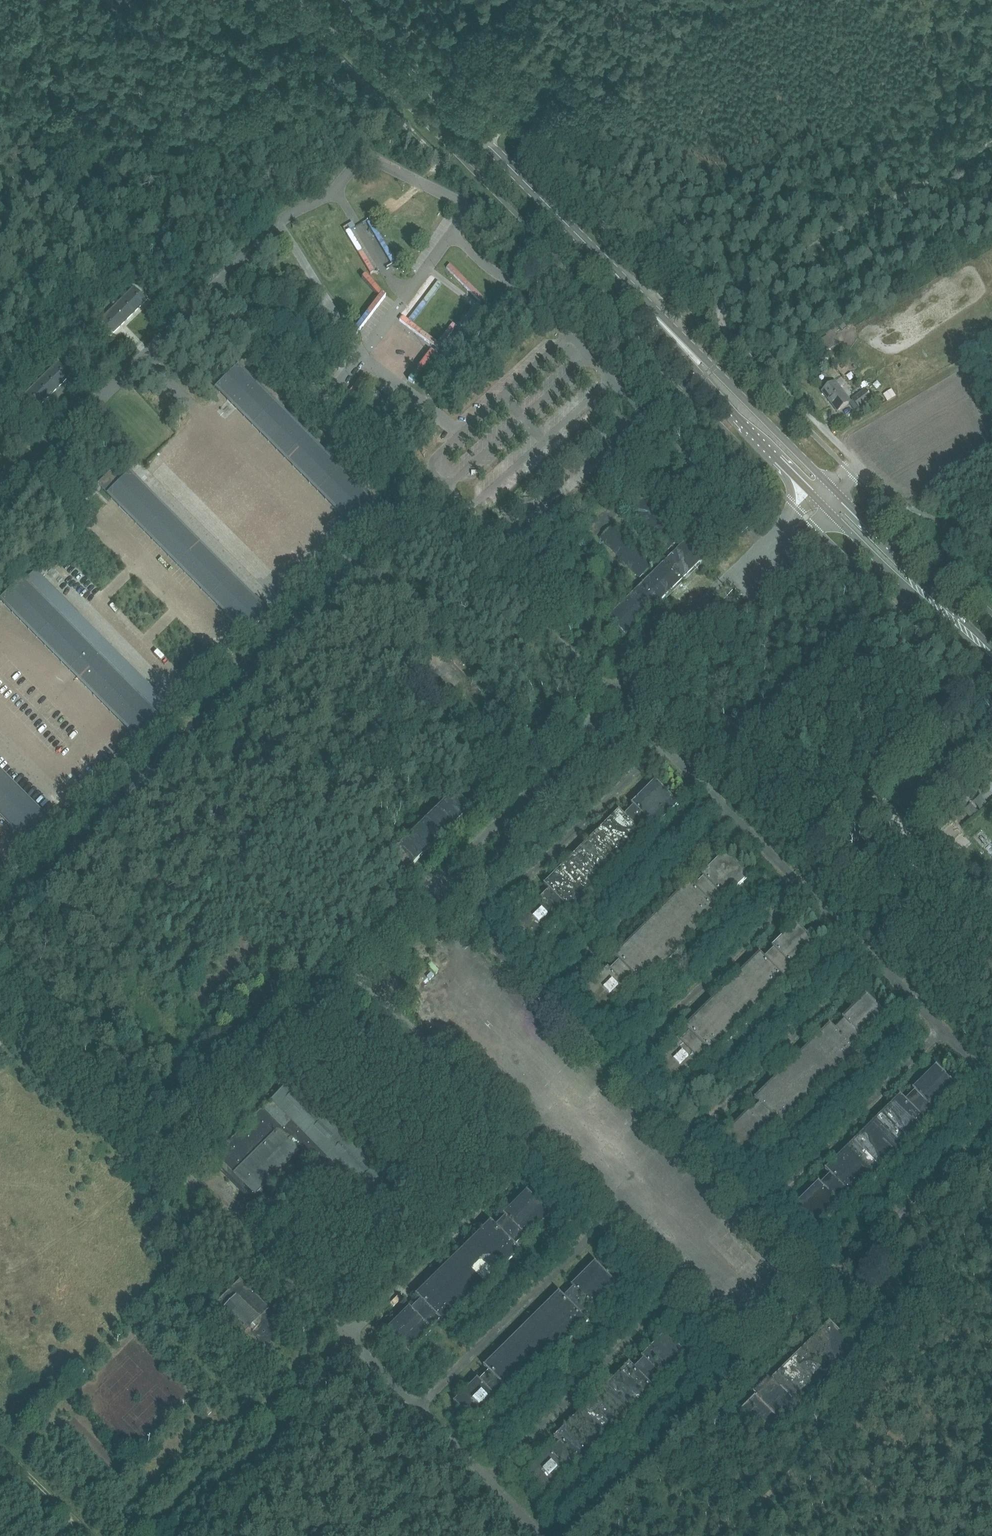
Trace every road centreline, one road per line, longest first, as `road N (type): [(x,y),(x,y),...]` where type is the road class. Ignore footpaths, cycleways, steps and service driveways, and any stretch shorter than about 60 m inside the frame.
road 1 (primary): [(636,295),(344,0)]
road 2 (track): [(0,86),(114,180),(213,290)]
road 3 (primary): [(636,295),(821,504)]
road 4 (primary): [(834,491),(636,295)]
road 5 (track): [(420,183),(436,169),(434,153),(304,22),(258,0)]
road 6 (primary): [(821,504),(991,660)]
road 7 (primary): [(991,648),(834,491)]
road 8 (track): [(468,510),(494,543),(521,547),(628,449)]
road 9 (track): [(0,1445),(68,1514),(61,1535)]

